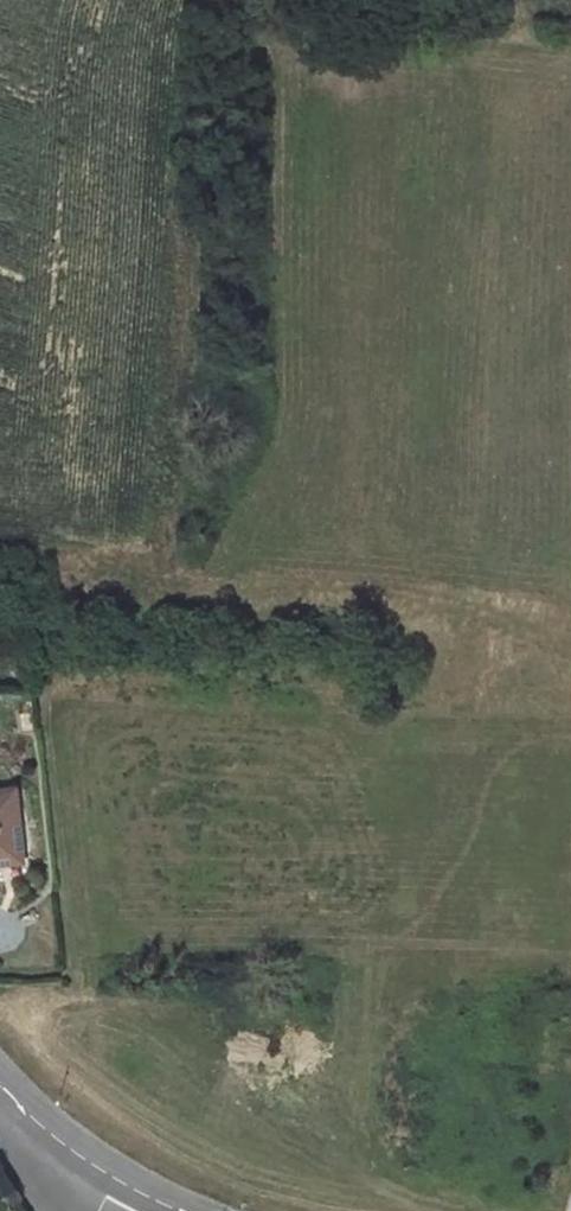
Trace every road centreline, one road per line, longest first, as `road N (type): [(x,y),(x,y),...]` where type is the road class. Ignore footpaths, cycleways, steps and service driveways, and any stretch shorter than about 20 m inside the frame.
road 1 (tertiary): [(0,1086),(93,1163)]

